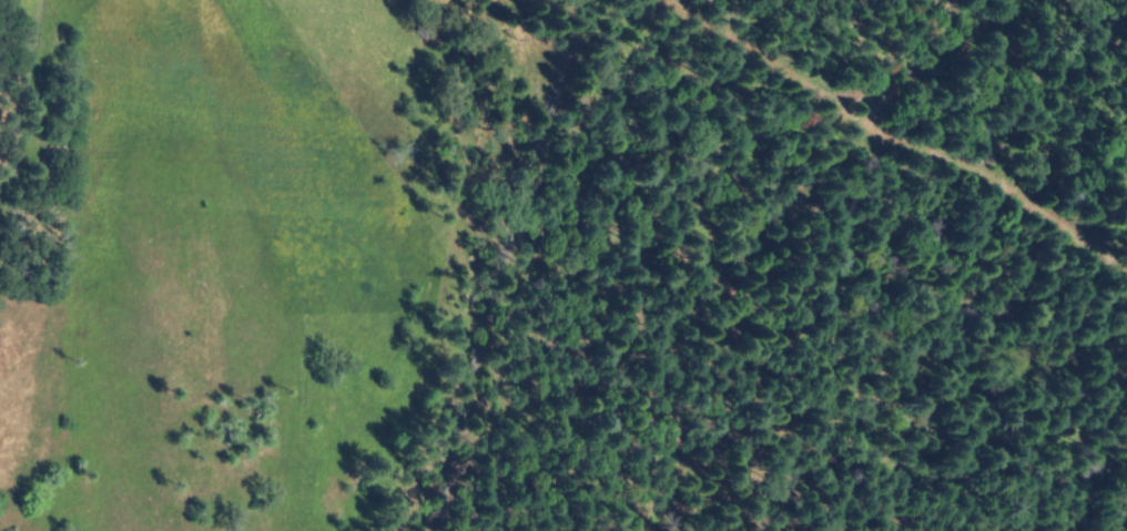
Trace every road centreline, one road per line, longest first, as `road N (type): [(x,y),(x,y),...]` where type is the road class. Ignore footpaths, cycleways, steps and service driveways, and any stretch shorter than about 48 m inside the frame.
road 1 (residential): [(581,530),(628,0)]

